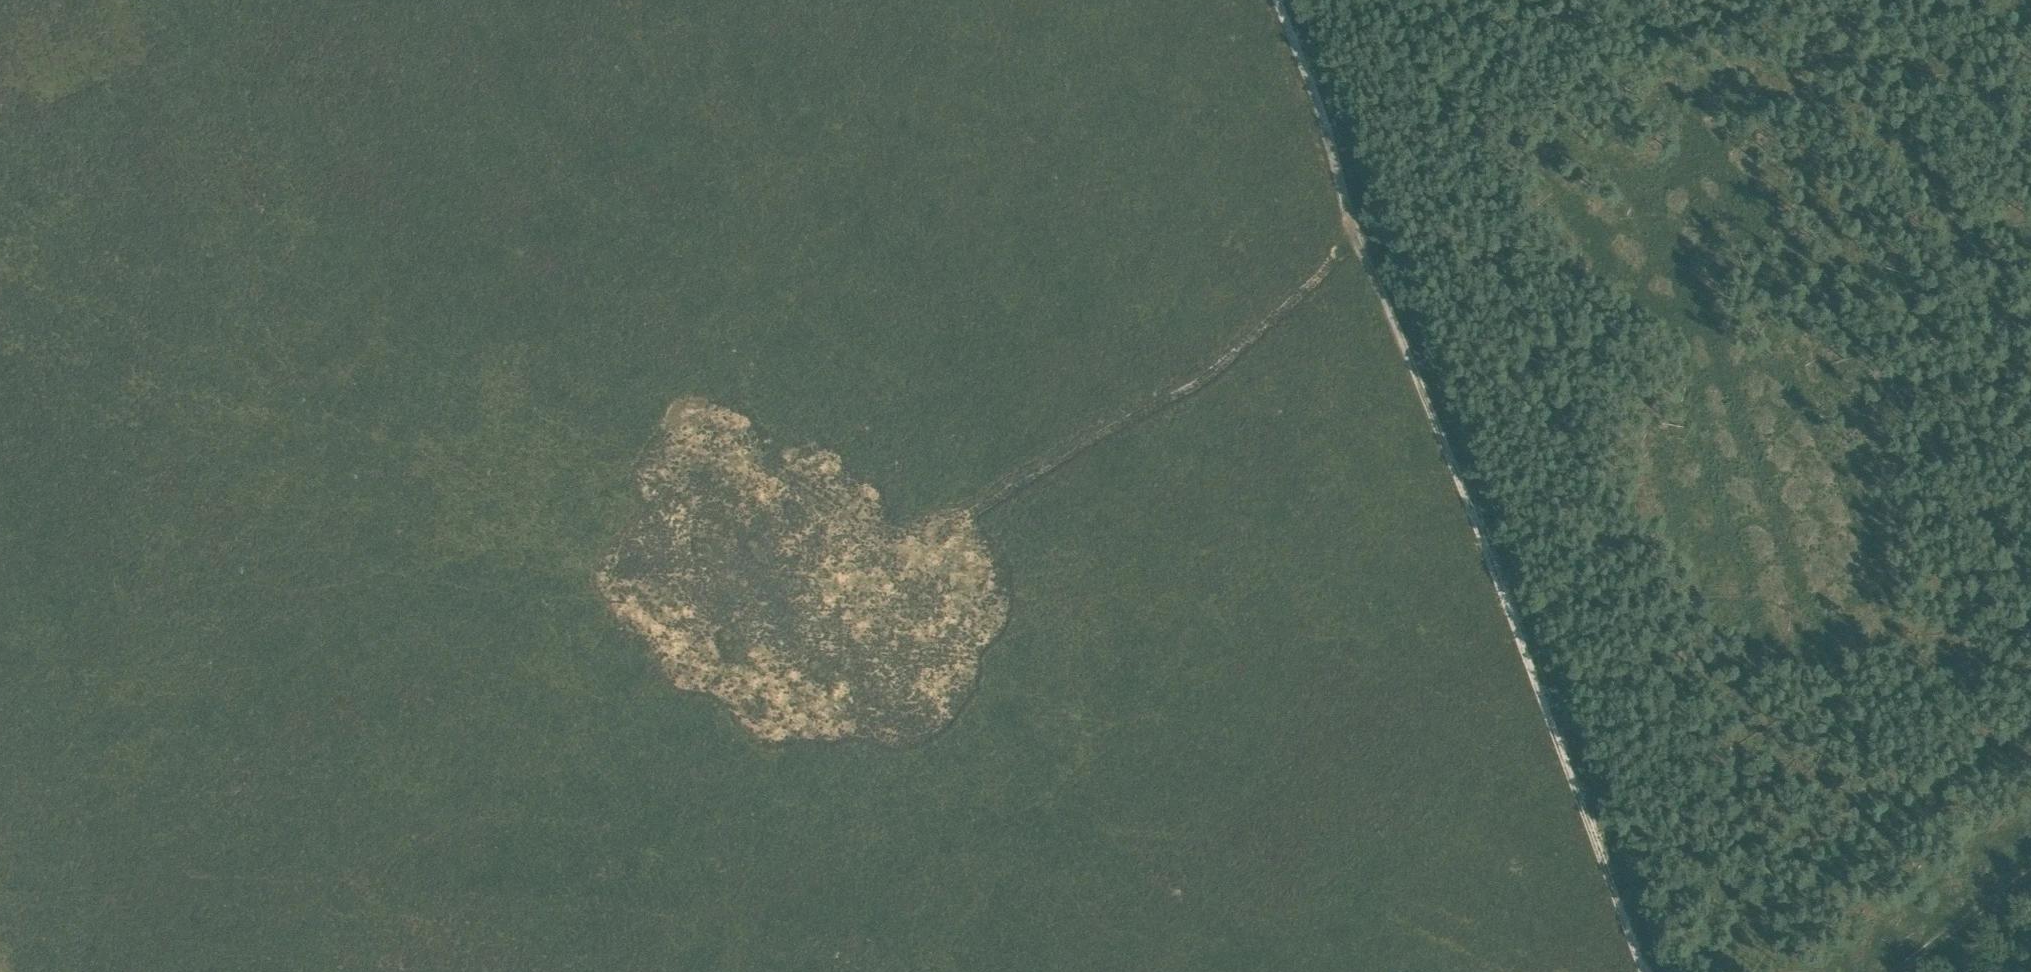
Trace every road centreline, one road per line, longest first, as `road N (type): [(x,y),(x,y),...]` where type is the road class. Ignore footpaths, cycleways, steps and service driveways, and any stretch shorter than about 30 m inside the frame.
road 1 (track): [(1644,971),(1518,631),(1355,234),(1277,0)]
road 2 (track): [(1891,971),(2030,872)]

